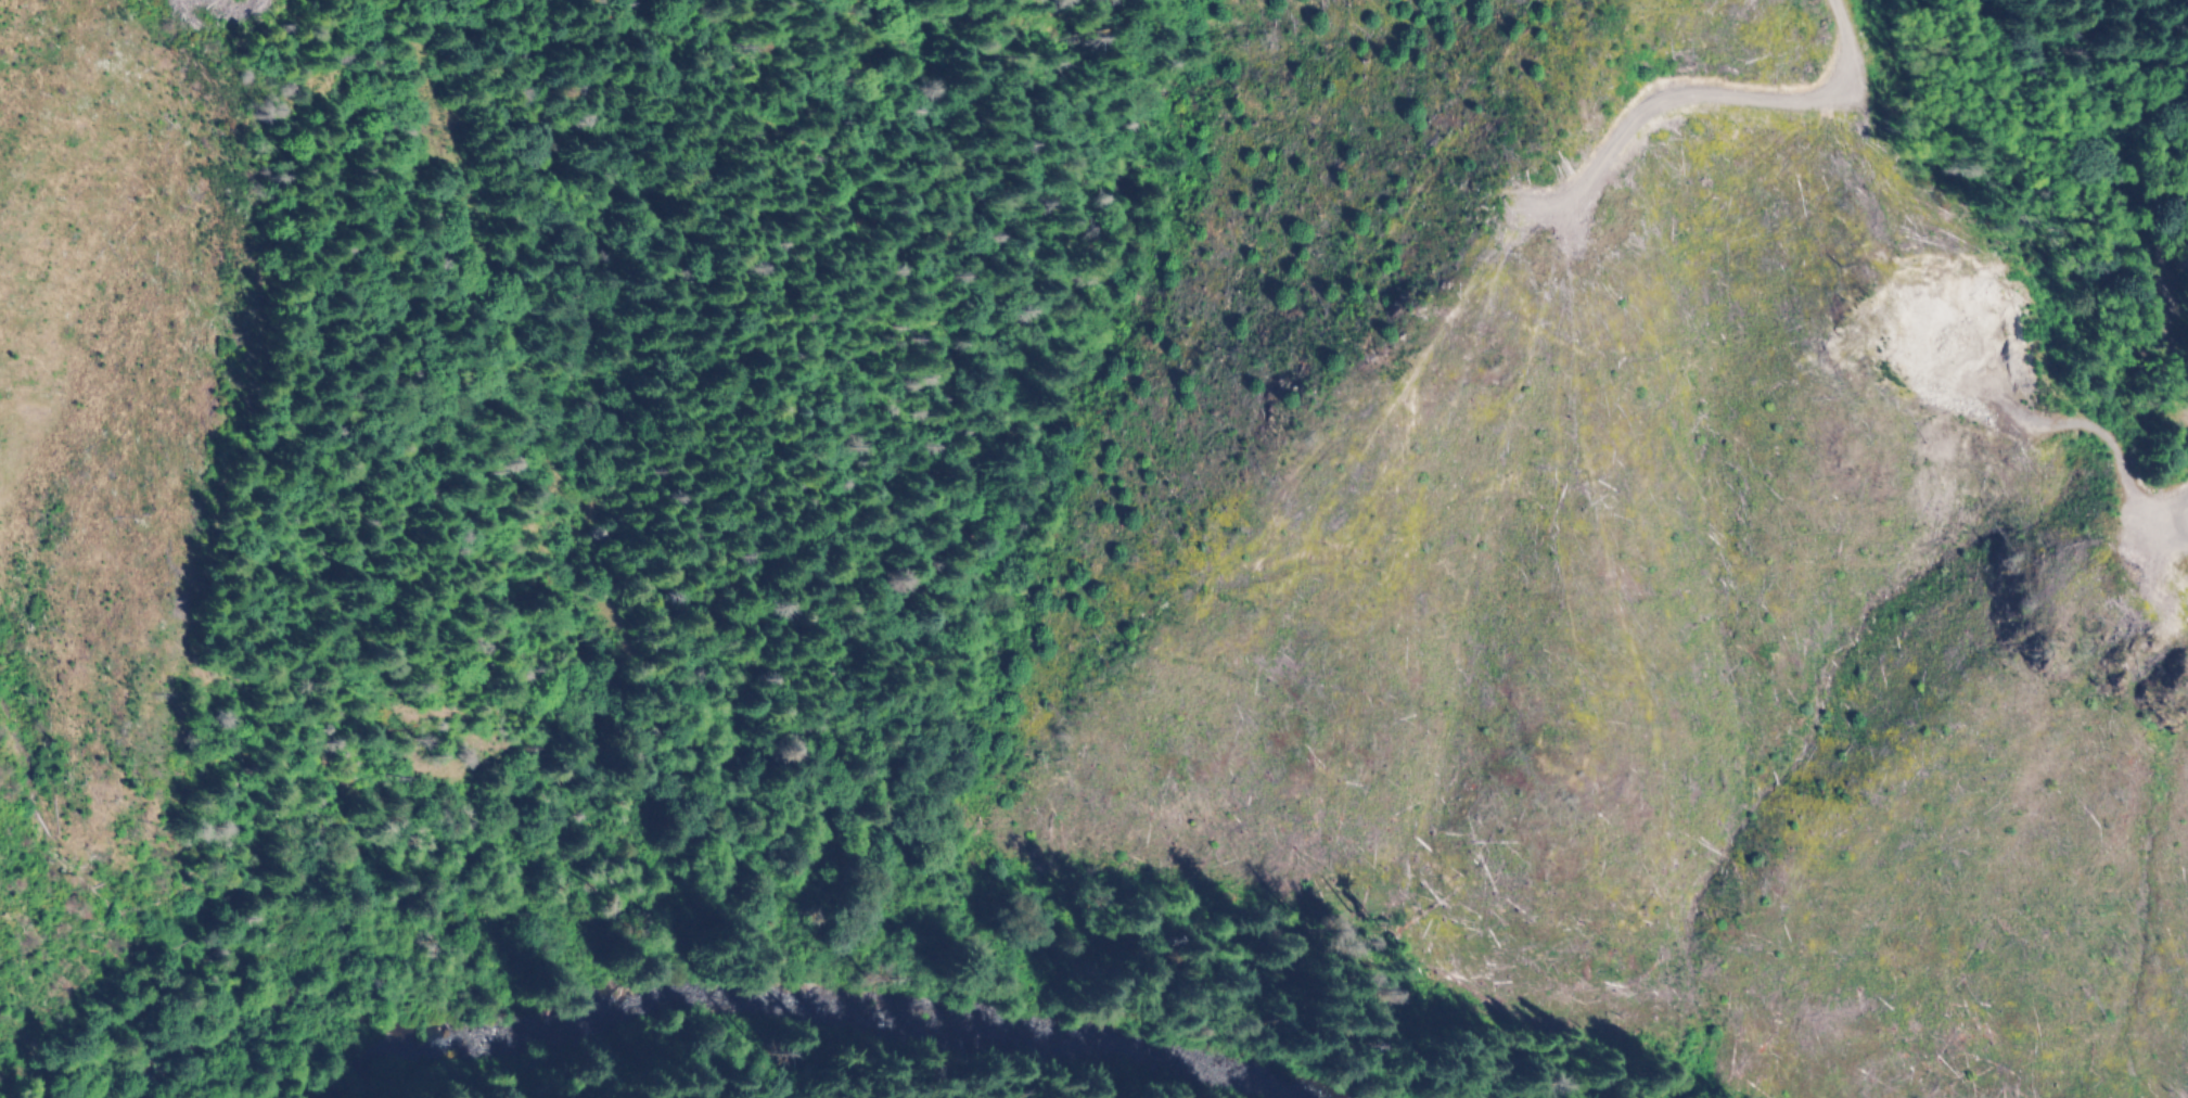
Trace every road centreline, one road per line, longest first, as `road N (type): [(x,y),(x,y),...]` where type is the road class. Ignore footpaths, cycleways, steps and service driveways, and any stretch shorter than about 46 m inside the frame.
road 1 (track): [(2187,498),(2154,510),(2140,500),(2097,426),(2017,416),(1978,365)]

